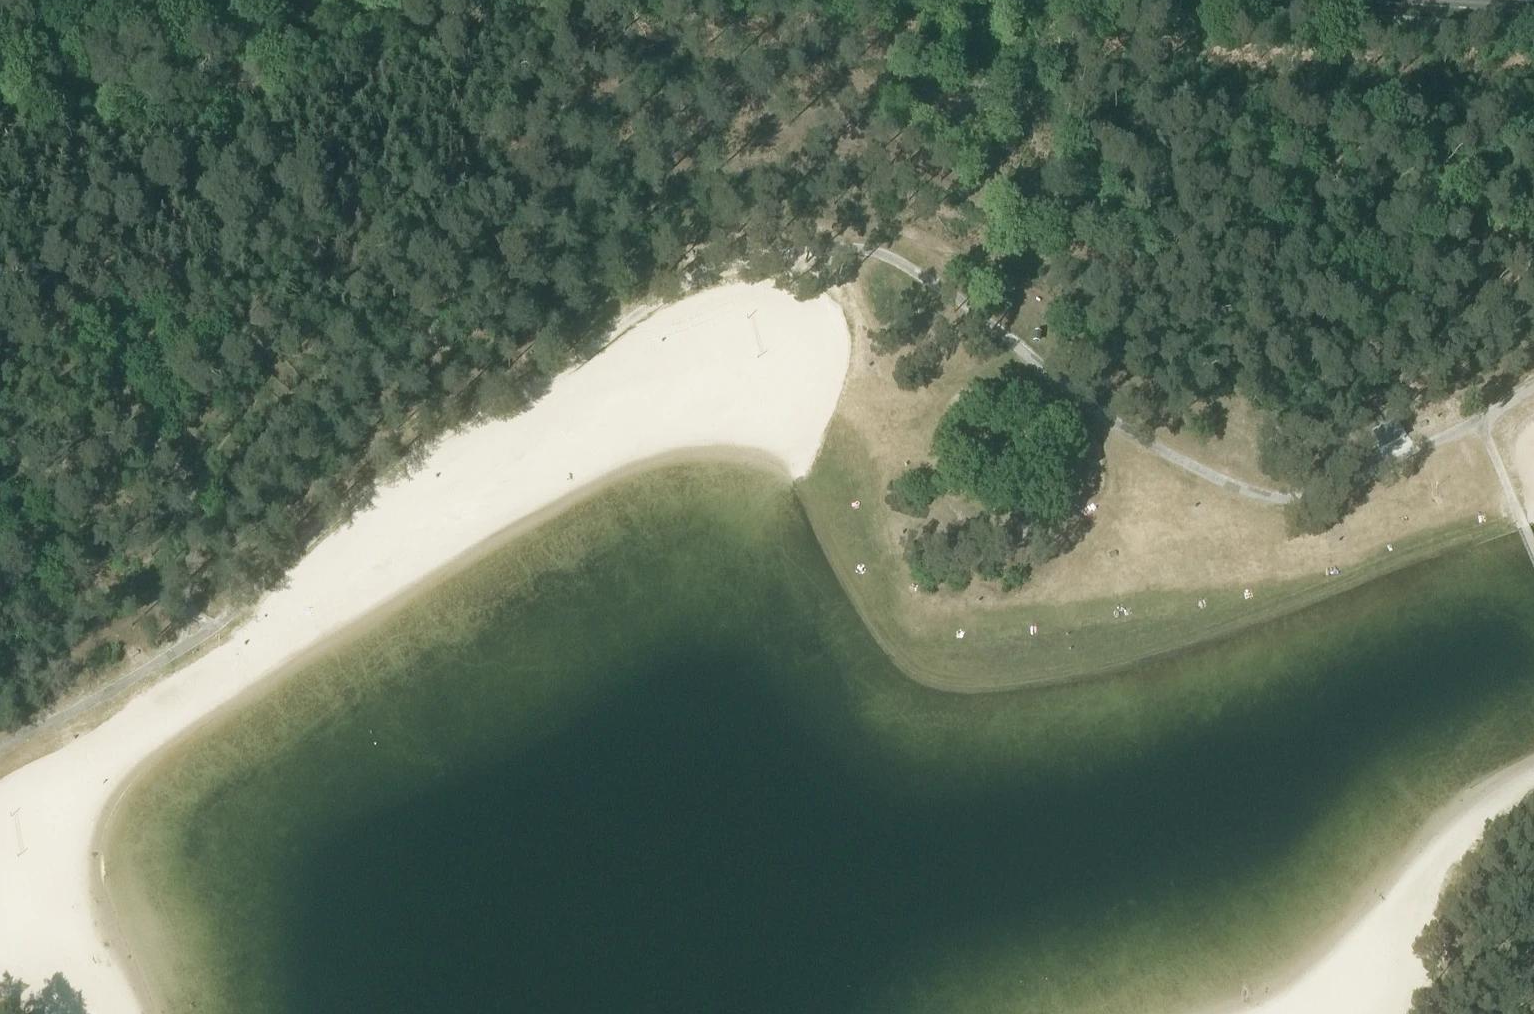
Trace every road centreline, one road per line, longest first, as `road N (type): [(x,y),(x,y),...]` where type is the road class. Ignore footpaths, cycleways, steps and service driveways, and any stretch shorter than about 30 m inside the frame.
road 1 (primary): [(1533,8),(1401,0)]

